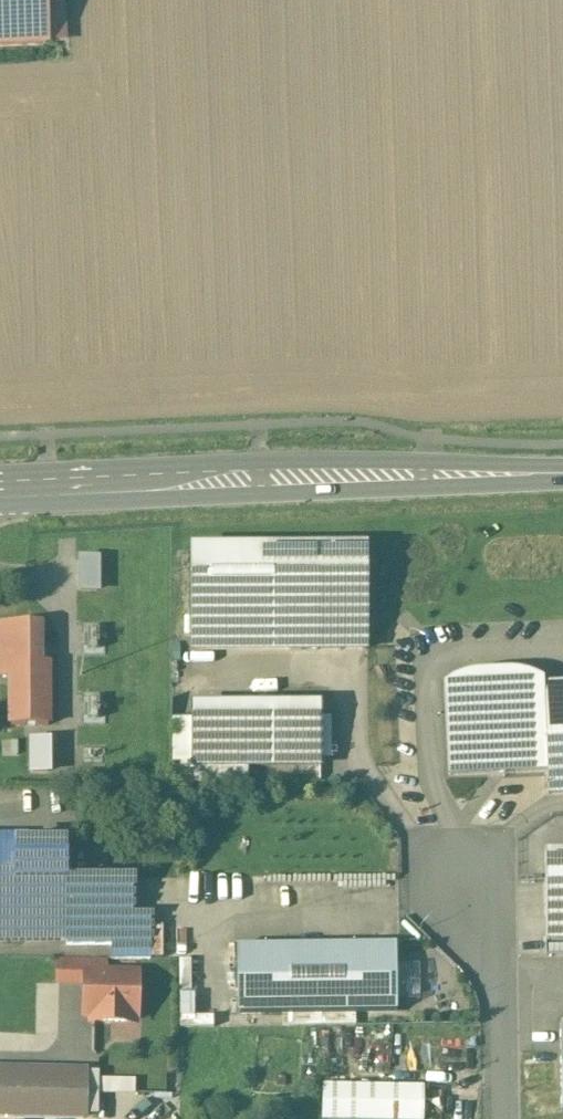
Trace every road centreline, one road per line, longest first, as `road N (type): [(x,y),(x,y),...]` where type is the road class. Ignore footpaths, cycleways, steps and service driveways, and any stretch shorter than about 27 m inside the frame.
road 1 (secondary): [(0,493),(562,474)]
road 2 (residential): [(507,1118),(496,846)]

